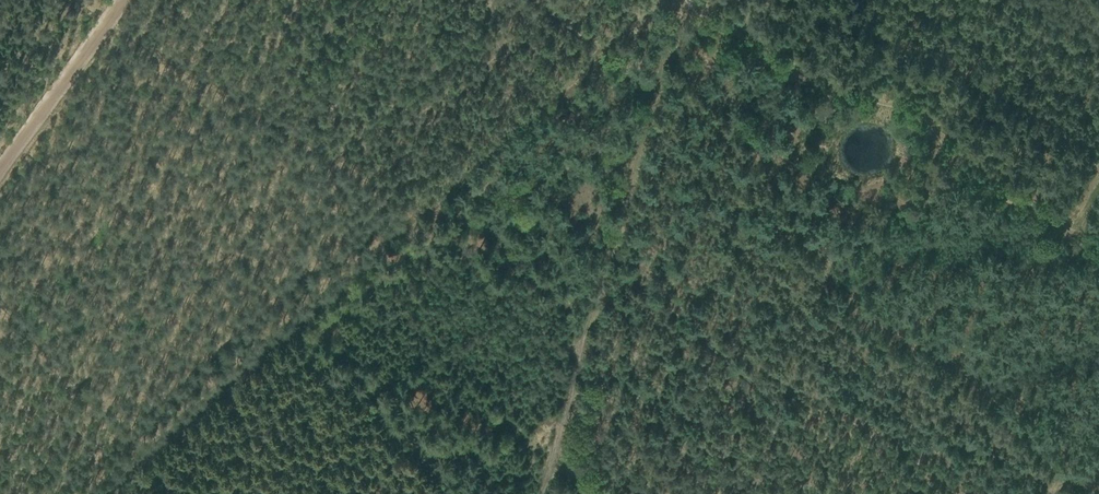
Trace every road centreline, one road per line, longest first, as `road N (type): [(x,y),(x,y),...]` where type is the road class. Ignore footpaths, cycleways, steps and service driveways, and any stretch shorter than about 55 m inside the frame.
road 1 (track): [(125,0),(0,174)]

